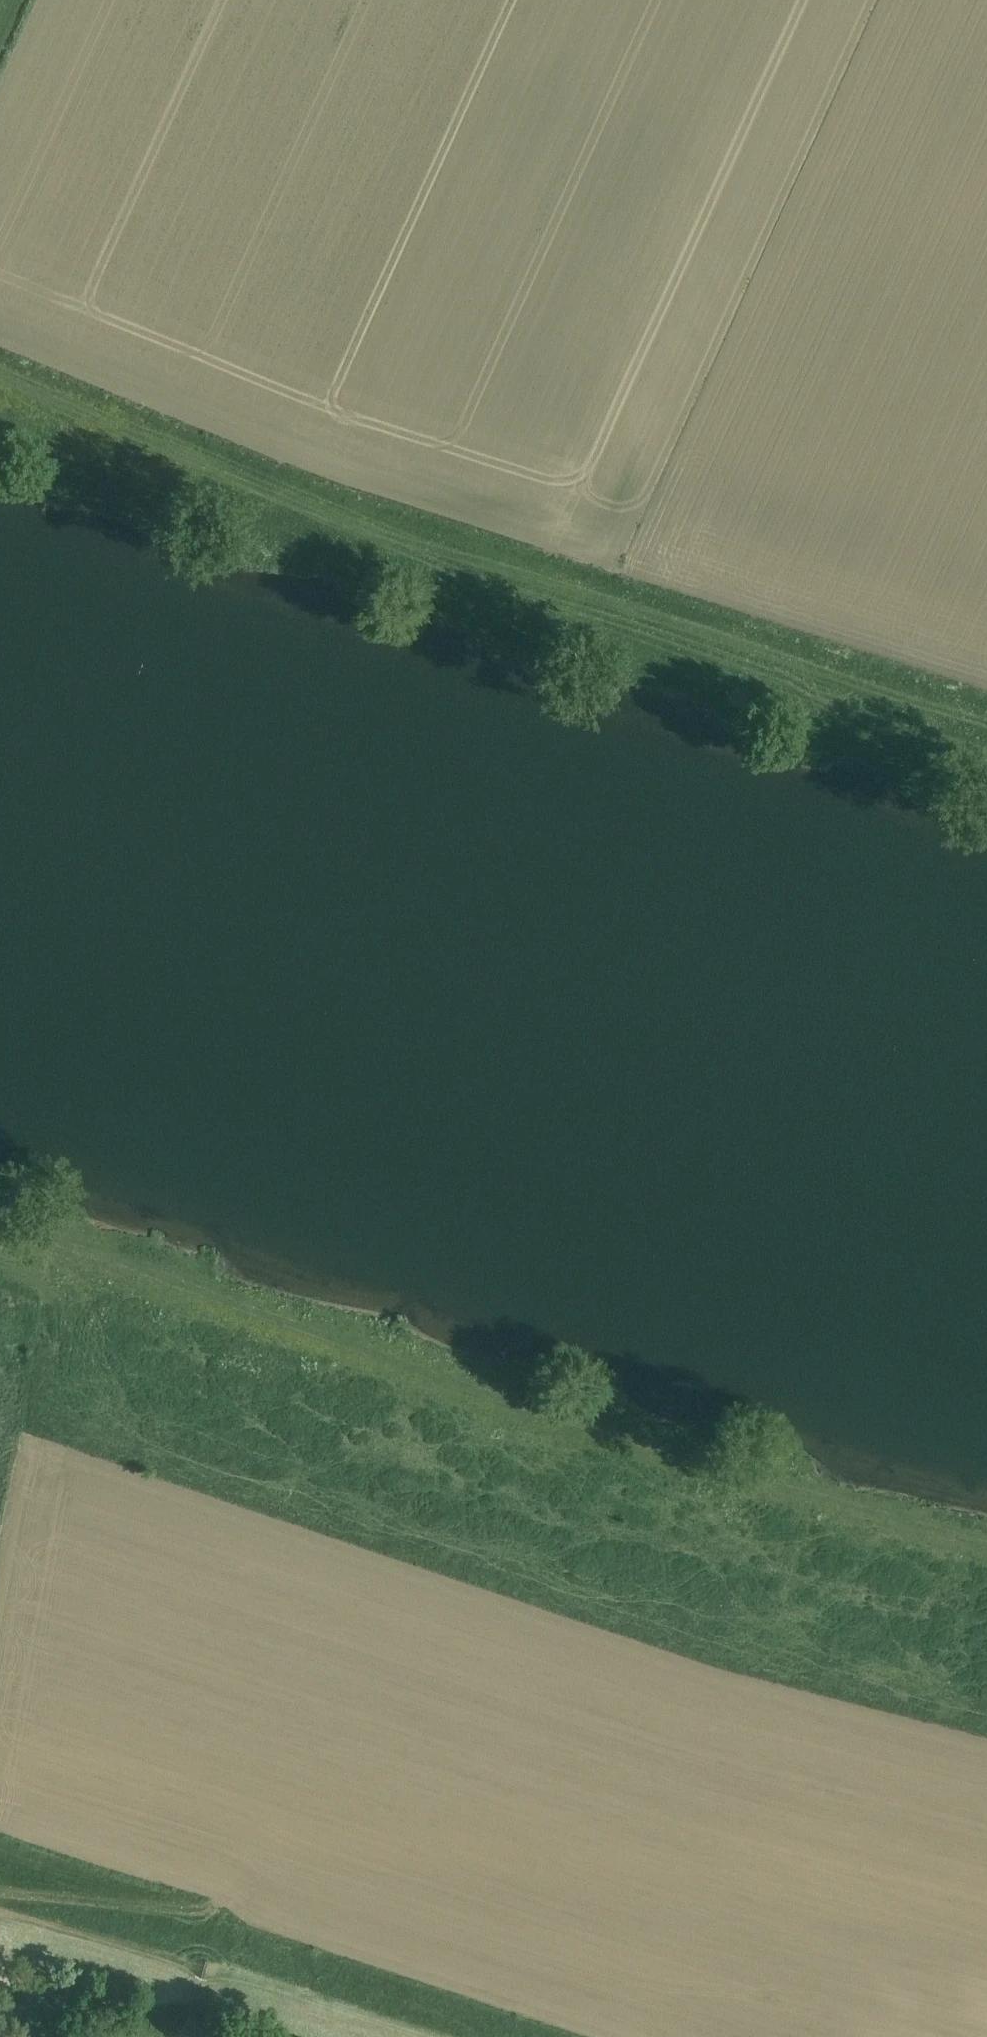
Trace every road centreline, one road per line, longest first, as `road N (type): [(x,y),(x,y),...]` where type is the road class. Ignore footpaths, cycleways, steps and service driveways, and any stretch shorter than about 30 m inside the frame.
road 1 (track): [(426,2036),(0,1906)]

